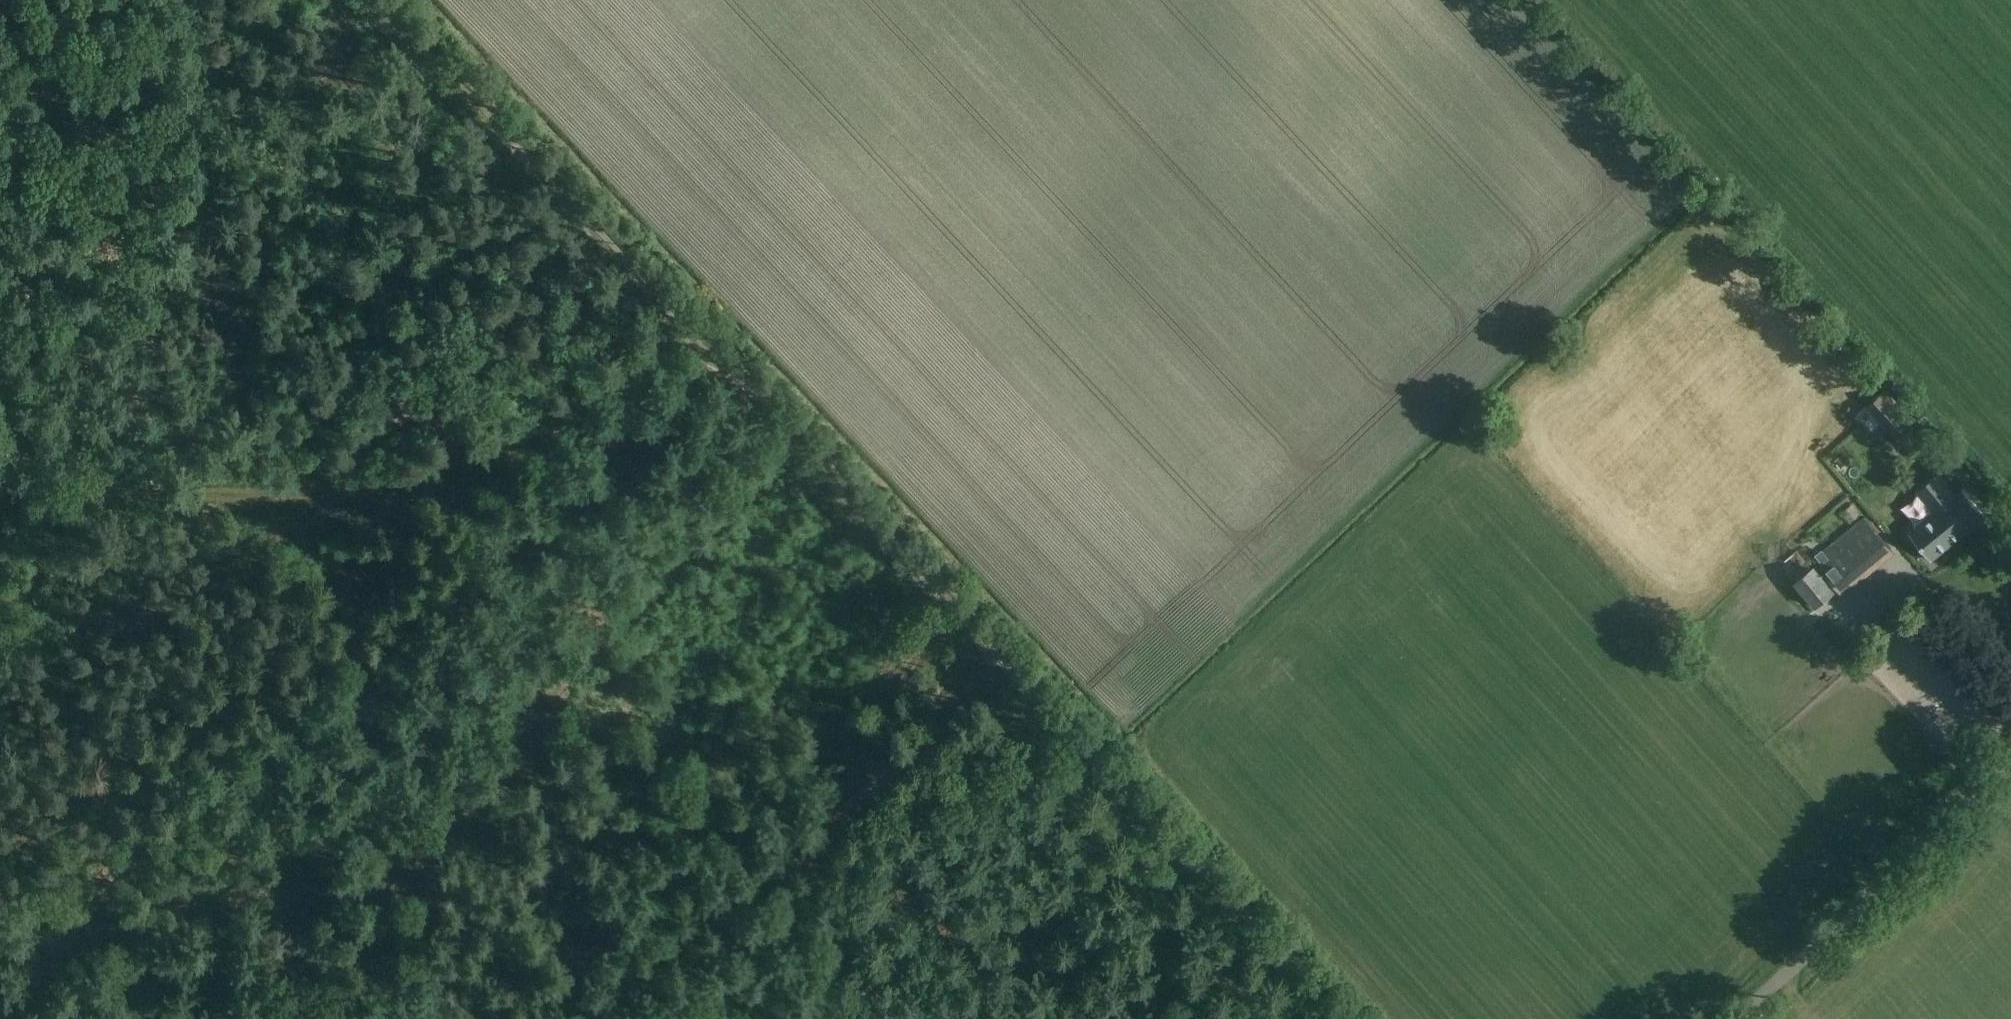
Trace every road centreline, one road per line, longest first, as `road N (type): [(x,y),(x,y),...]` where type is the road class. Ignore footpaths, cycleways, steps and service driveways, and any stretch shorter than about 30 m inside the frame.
road 1 (track): [(370,0),(666,322)]
road 2 (unclassified): [(1738,1018),(2010,760)]

